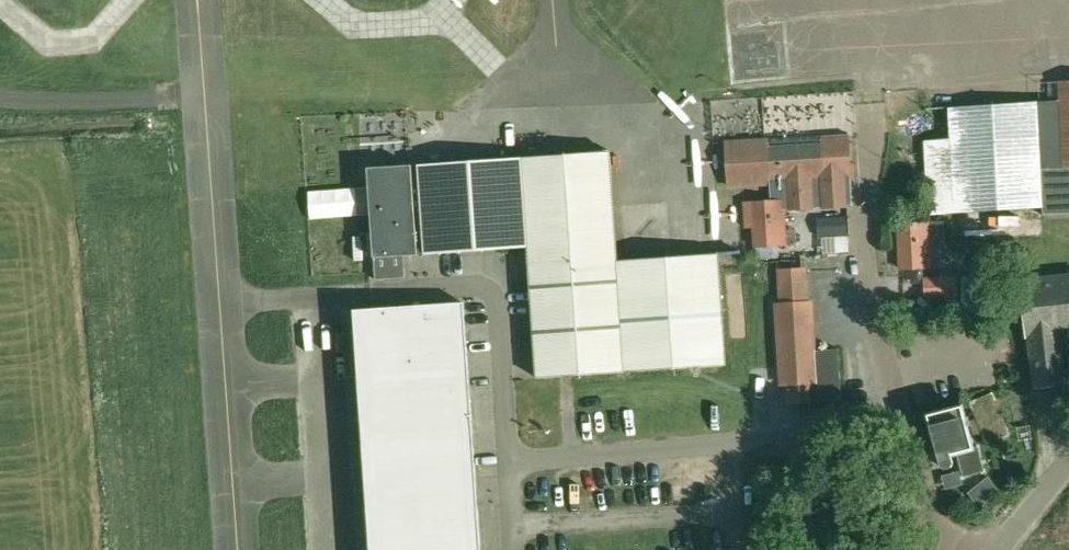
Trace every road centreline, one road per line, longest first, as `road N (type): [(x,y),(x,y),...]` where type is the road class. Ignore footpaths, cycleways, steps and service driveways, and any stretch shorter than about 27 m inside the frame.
road 1 (unclassified): [(872,107),(869,271),(938,549)]

